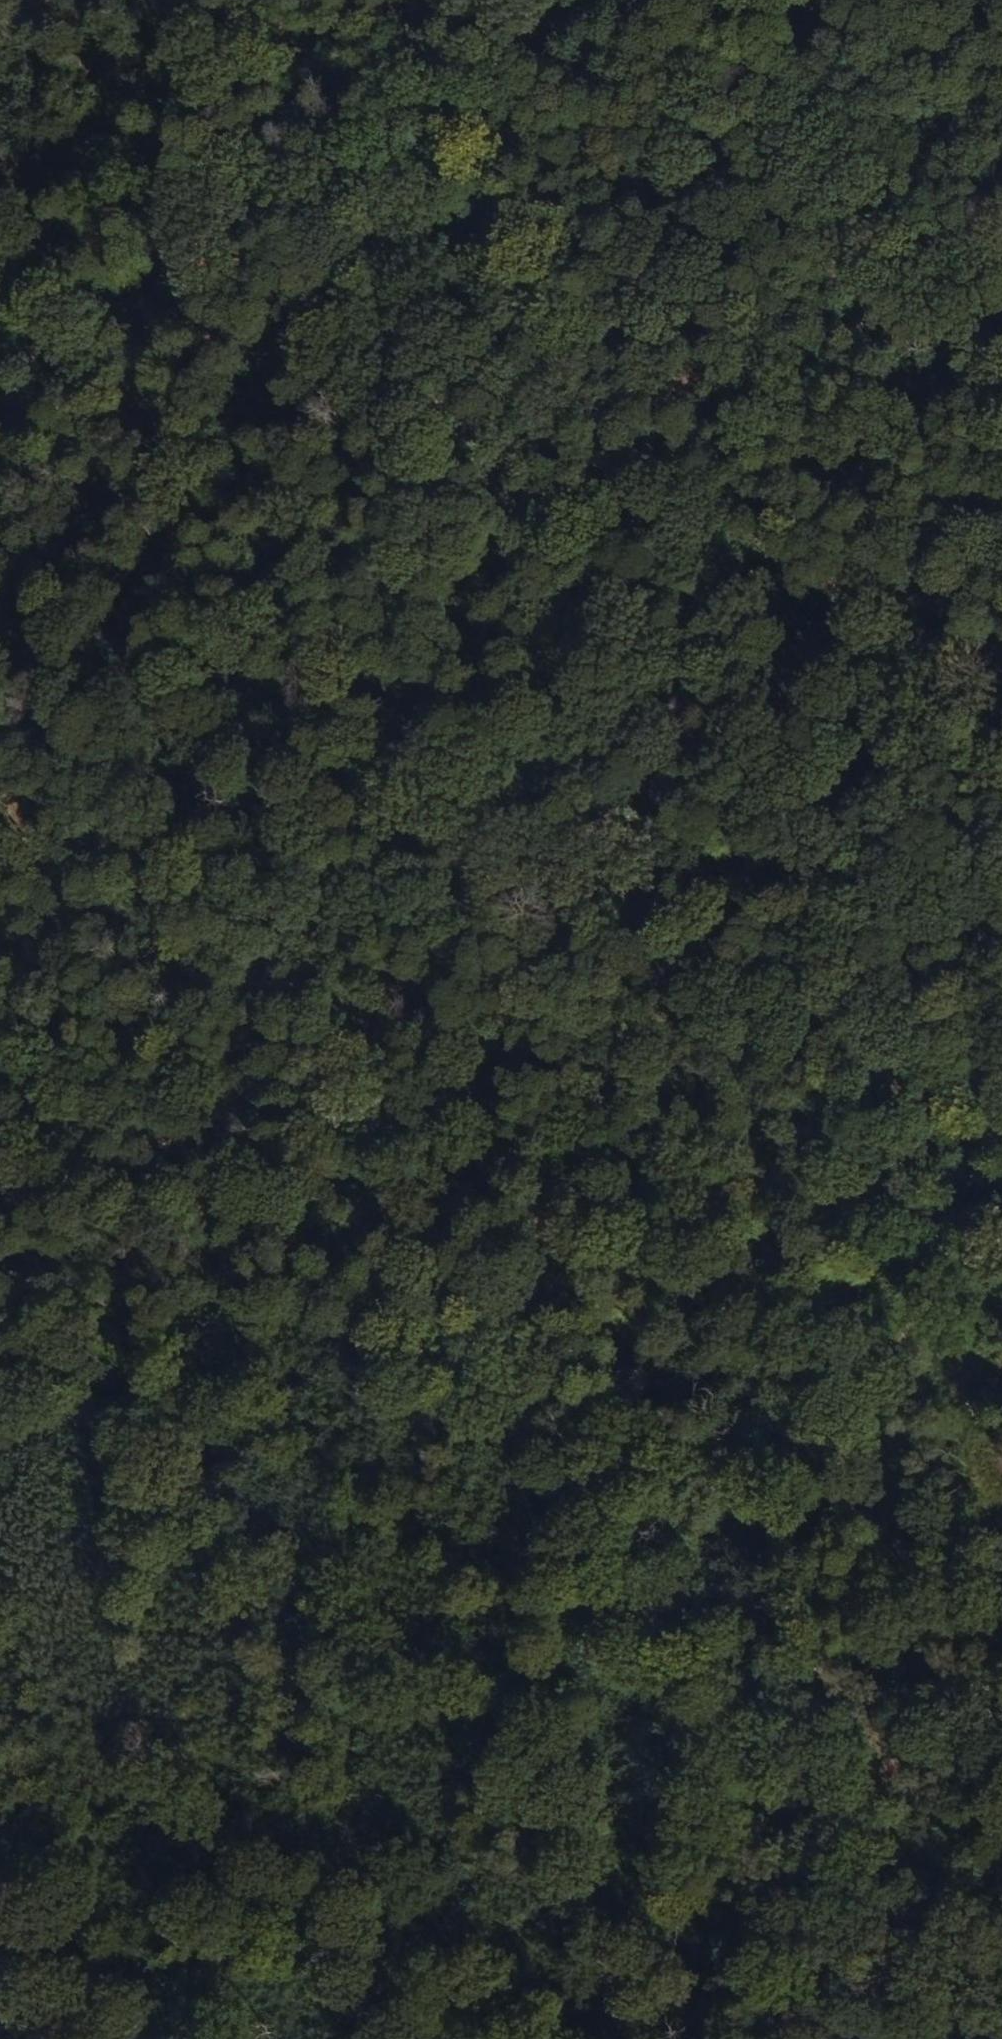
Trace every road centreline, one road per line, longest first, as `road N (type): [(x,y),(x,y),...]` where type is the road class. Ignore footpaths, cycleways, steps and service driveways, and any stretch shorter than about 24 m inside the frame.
road 1 (track): [(579,2038),(1001,1124)]
road 2 (track): [(520,0),(493,63),(393,140),(0,398)]

